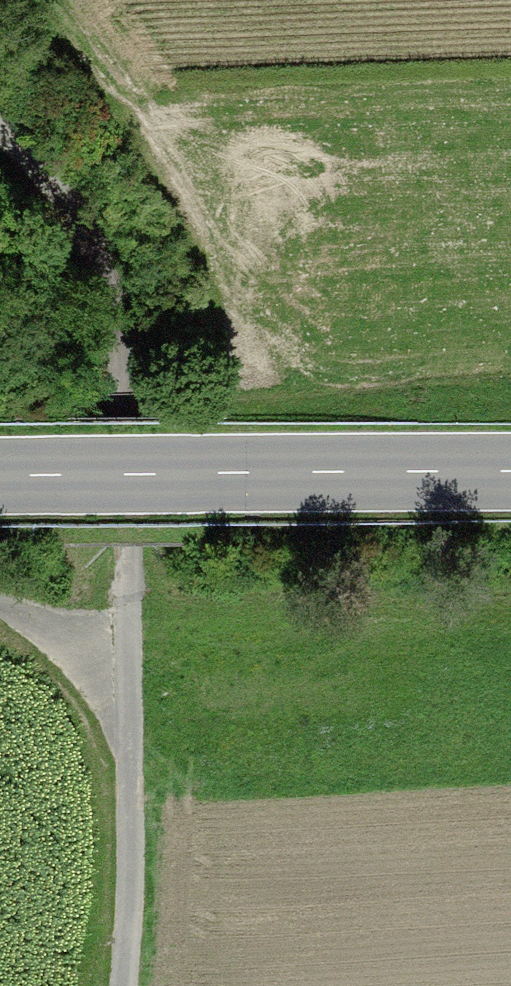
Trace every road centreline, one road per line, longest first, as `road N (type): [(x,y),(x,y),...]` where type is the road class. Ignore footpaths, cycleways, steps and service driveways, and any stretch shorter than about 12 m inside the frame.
road 1 (track): [(0,124),(75,206),(117,297),(132,407),(138,802),(128,985)]
road 2 (primary): [(510,472),(0,479)]
road 3 (track): [(0,611),(49,631),(136,711)]

